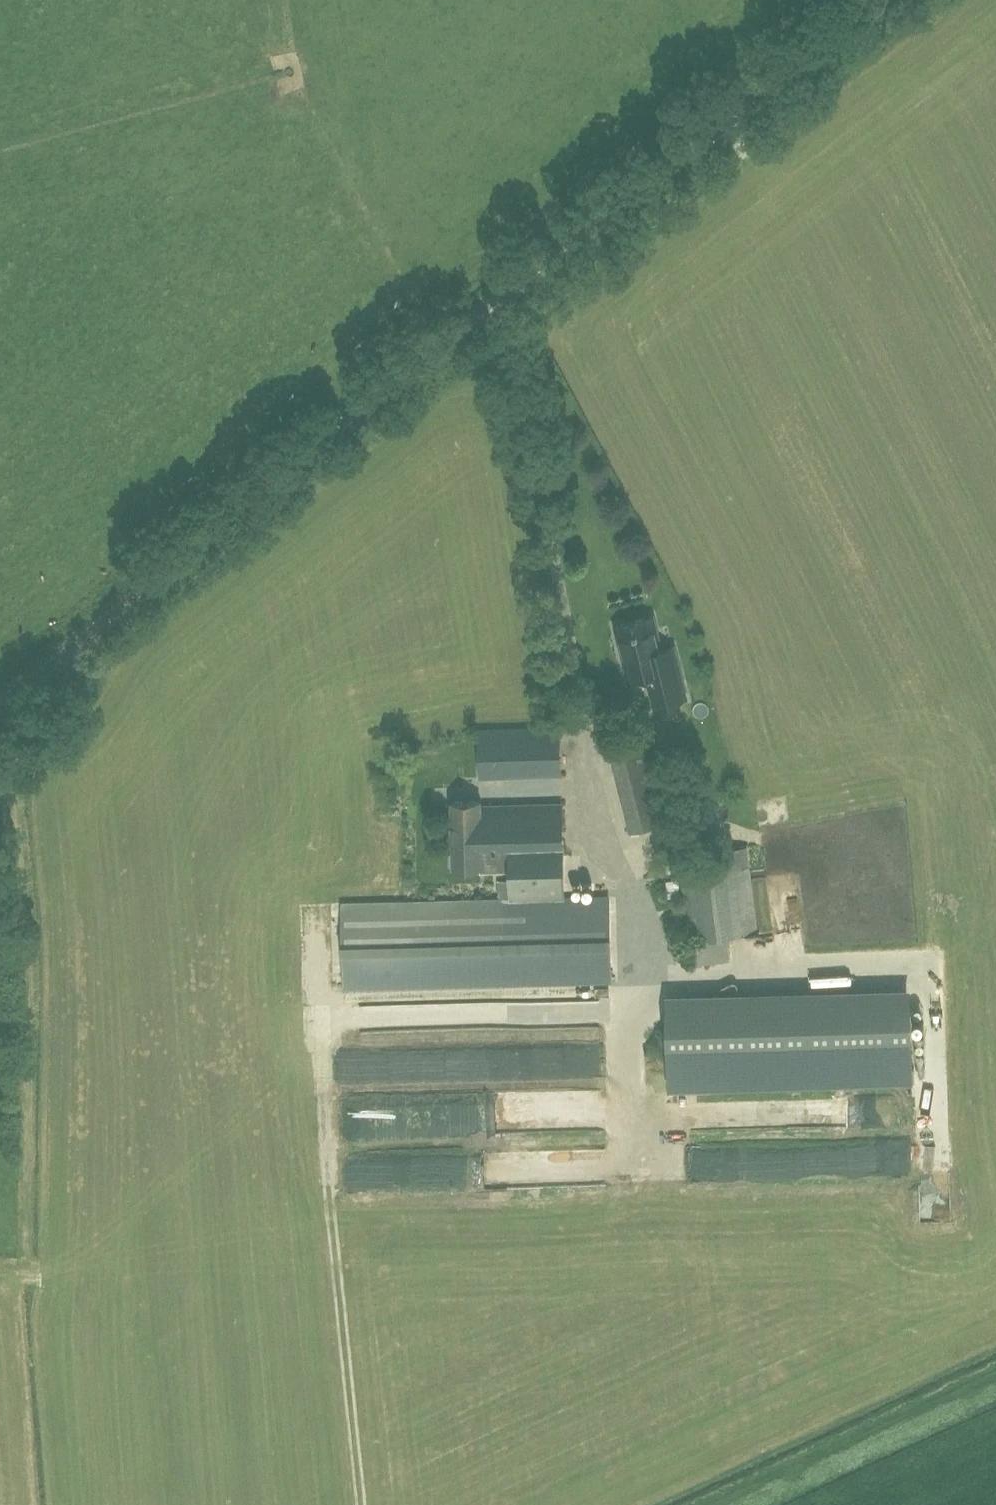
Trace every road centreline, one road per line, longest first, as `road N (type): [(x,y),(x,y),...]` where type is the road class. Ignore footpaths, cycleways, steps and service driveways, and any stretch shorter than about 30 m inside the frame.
road 1 (tertiary): [(0,704),(361,405),(876,0)]

